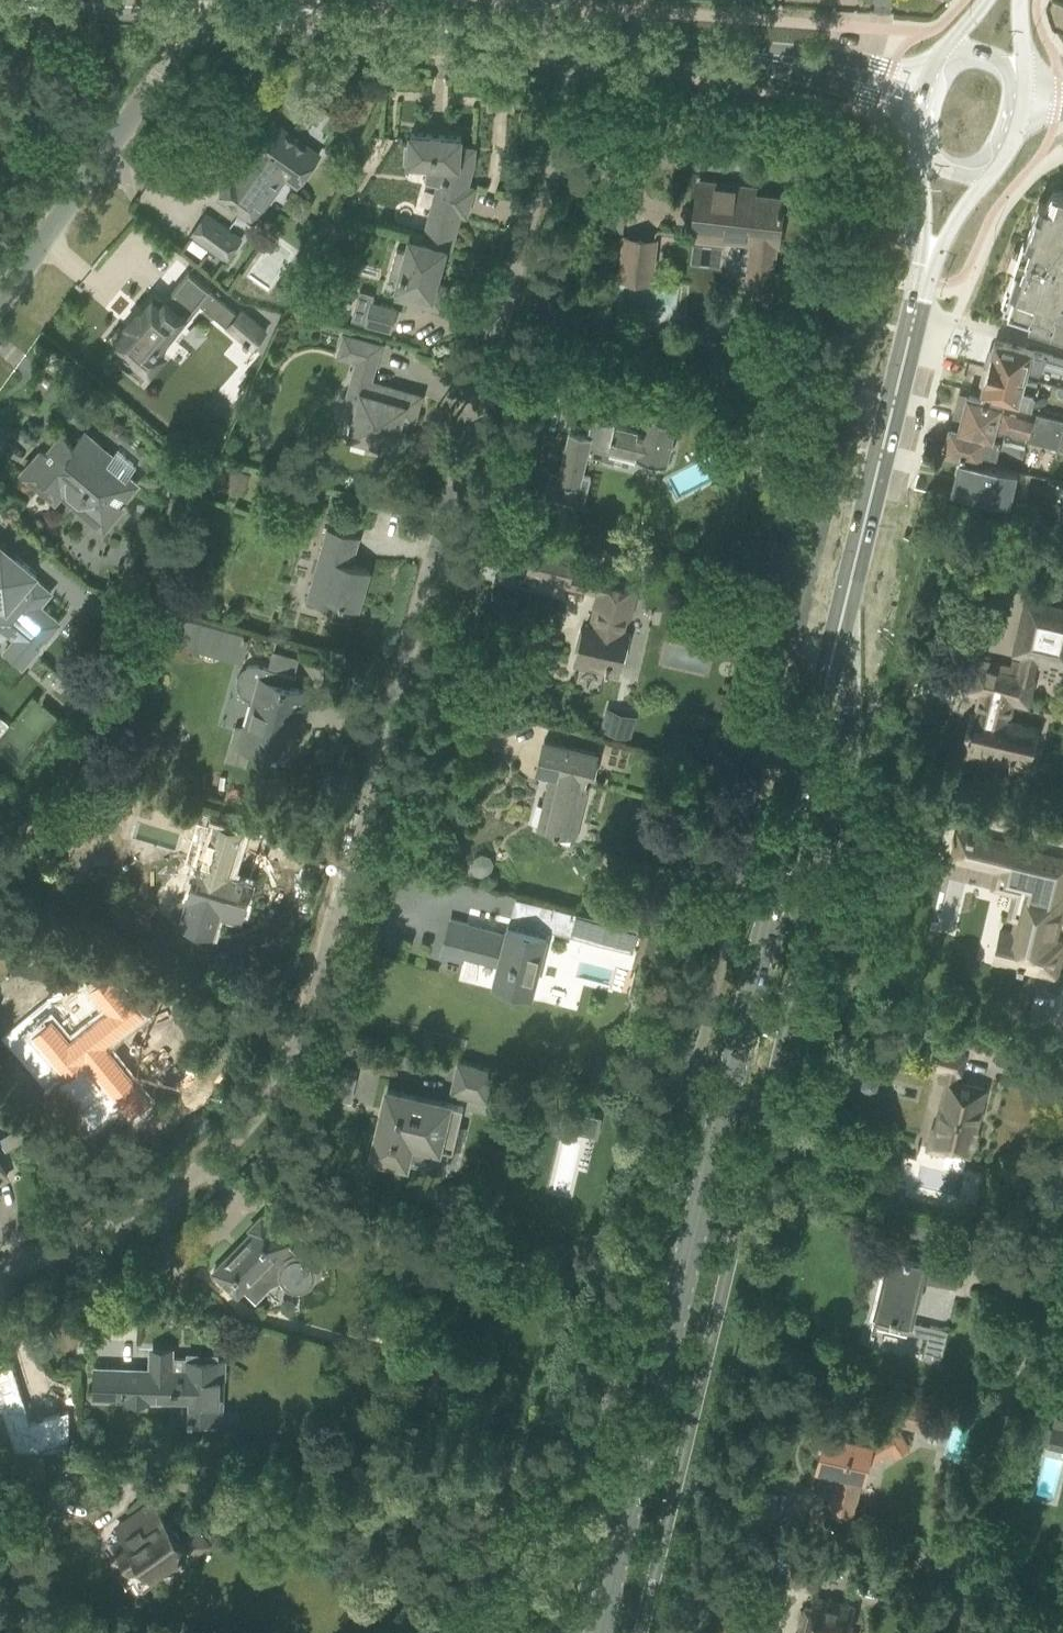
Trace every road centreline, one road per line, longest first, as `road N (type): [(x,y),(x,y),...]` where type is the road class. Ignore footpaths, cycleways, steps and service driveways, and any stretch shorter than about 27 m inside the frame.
road 1 (residential): [(0,1277),(54,1257),(186,1181),(246,1125),(284,1070),(570,45)]
road 2 (secondary): [(596,1632),(921,283)]
road 3 (residential): [(950,1632),(1062,1174)]
road 4 (residential): [(0,302),(179,44),(189,15)]
road 5 (secondary): [(287,20),(570,45)]
road 6 (secondary): [(570,45),(796,63)]
road 7 (secondary): [(0,0),(189,15)]
road 8 (secondary): [(920,151),(921,283)]
road 9 (secondary): [(926,74),(844,59),(796,63)]
road 10 (secondary): [(796,63),(917,113)]
road 11 (secondary): [(921,283),(985,177)]

